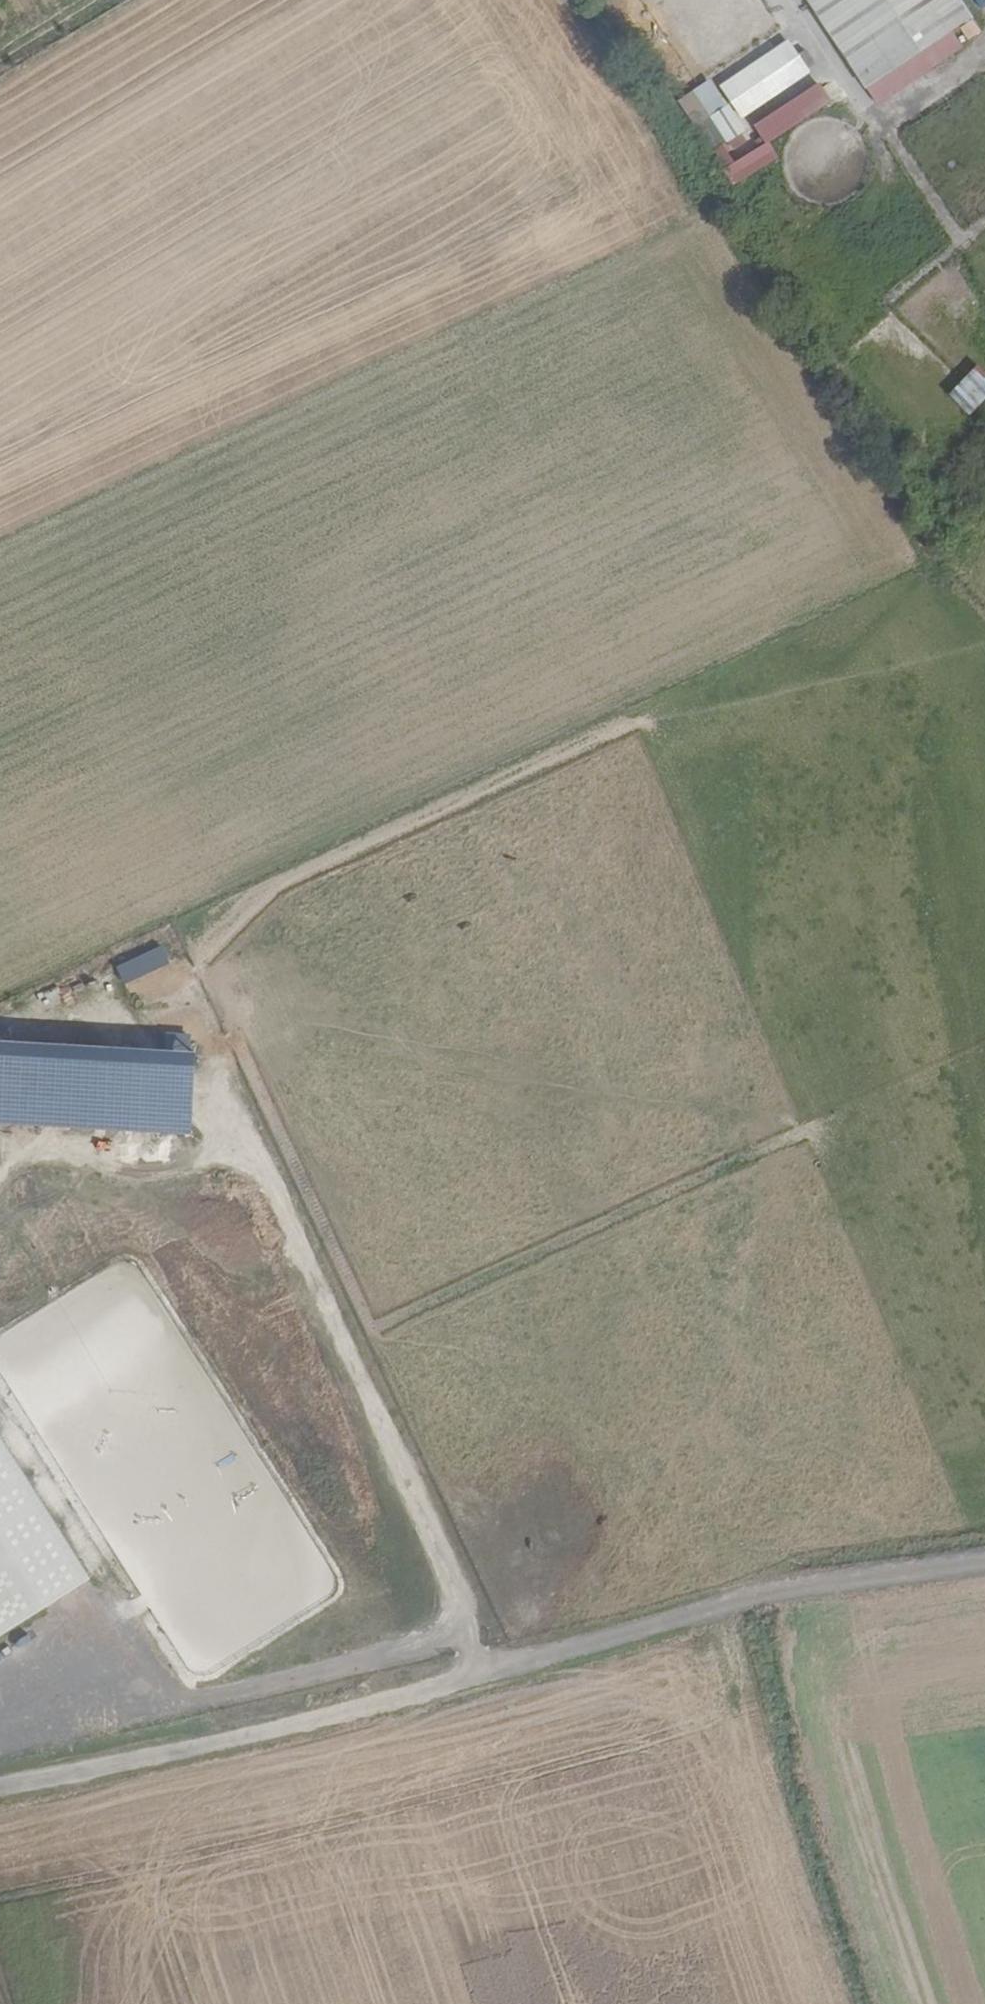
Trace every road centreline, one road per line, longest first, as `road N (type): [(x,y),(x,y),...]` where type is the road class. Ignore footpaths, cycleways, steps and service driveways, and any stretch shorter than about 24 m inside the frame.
road 1 (track): [(984,1569),(836,1589),(374,1710),(0,1794)]

